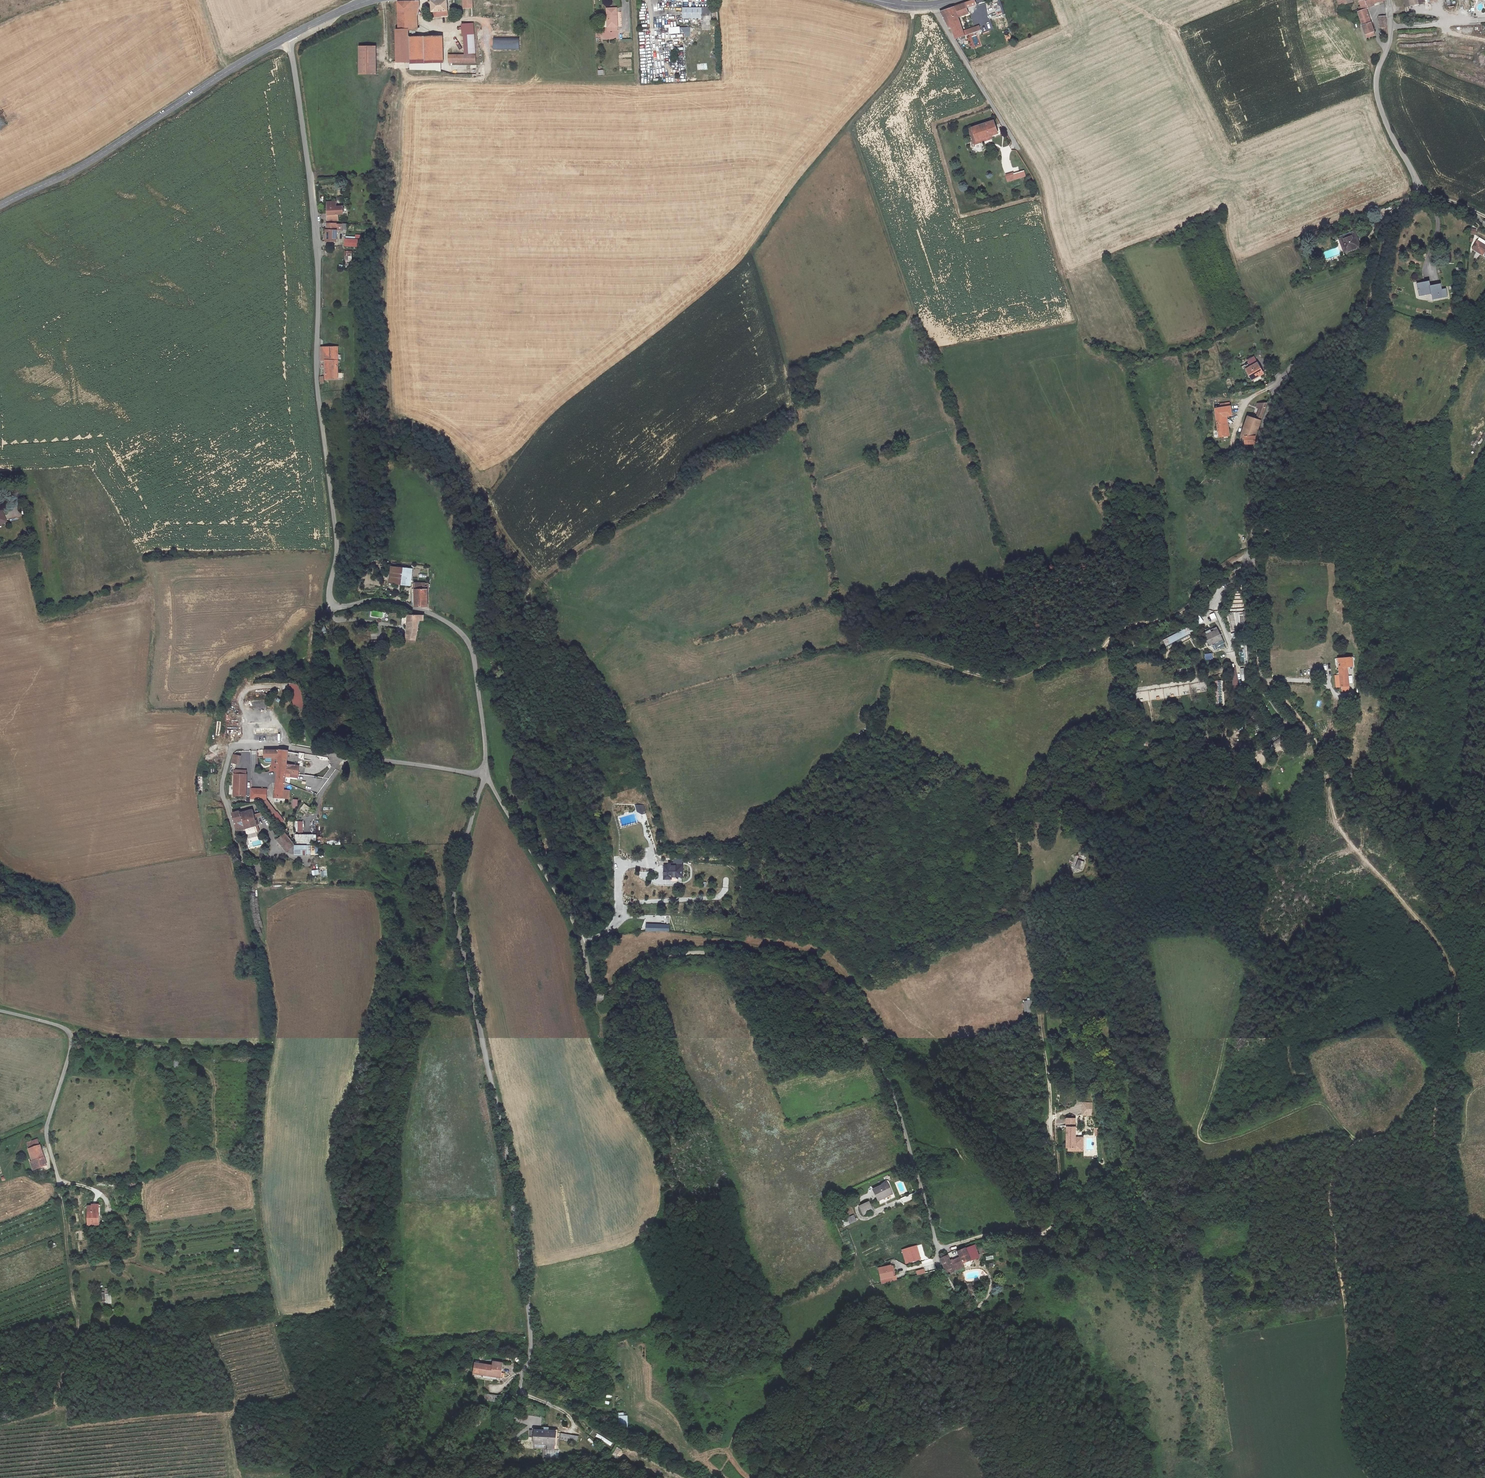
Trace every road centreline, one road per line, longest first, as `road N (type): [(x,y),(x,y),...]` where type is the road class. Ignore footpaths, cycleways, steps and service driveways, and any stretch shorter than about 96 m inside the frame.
road 1 (track): [(1371,1477),(1344,1427),(1348,1339),(1331,1189),(1341,1159),(1362,1140),(1435,1141),(1461,1006),(1447,955),(1343,836),(1318,745),(1264,680)]
road 2 (residential): [(484,772),(467,638),(396,602),(331,605),(338,554),(316,378),(318,264),(287,37)]
road 3 (residential): [(939,1249),(894,1093),(847,1014),(799,970),(707,953),(647,961),(607,995),(594,996),(567,910),(487,777)]
road 4 (track): [(1248,553),(1183,610),(1118,632),(1123,706),(1065,745),(1018,830),(1051,1106)]
road 5 (residential): [(519,1392),(529,1308),(506,1151),(454,900),(487,777)]
road 6 (track): [(135,1046),(143,1061),(204,1092),(216,1158),(259,1179),(280,1321),(313,1418),(309,1477)]
road 7 (residential): [(1253,548),(1261,430),(1279,383),(1316,345),(1367,315),(1390,227),(1420,191)]
road 8 (track): [(1017,147),(1042,191),(1088,341),(1146,357),(1211,341),(1249,318)]
road 9 (unclassified): [(243,866),(222,785),(231,750),(240,745),(484,772)]
road 10 (tertiary): [(287,37),(78,168),(0,206)]
road 11 (track): [(1138,1477),(1137,1461),(1077,1376),(1041,1344),(968,1312)]
road 12 (residential): [(1051,1106),(1052,1223),(939,1249)]
road 13 (track): [(919,656),(1025,675),(1095,651),(1118,632)]
road 14 (track): [(1018,830),(991,823),(962,779),(929,790),(905,785),(886,766),(856,786)]
road 15 (residential): [(1420,191),(1378,98),(1392,28),(1389,0)]
road 16 (track): [(75,1307),(60,1183),(101,1193),(110,1210)]
road 17 (track): [(331,605),(313,625),(301,661),(252,680),(243,692),(252,745)]
road 18 (unclassified): [(60,1183),(45,1131),(70,1032)]
road 19 (track): [(70,1032),(212,1052)]

